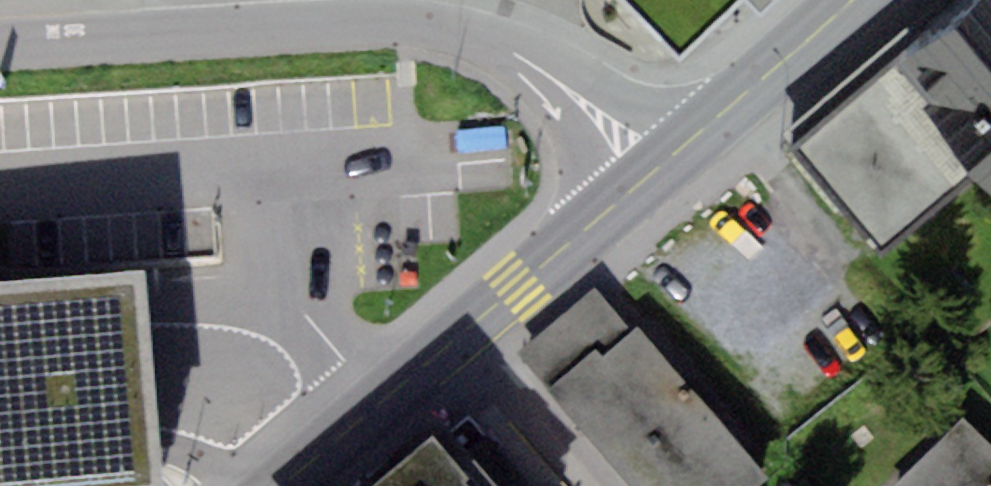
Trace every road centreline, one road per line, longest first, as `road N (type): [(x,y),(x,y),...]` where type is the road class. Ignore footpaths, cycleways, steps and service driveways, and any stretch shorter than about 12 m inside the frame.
road 1 (residential): [(0,44),(394,21),(492,39),(563,81),(653,170)]
road 2 (secondary): [(853,0),(653,170)]
road 3 (secondary): [(478,323),(285,485)]
road 4 (secondary): [(653,170),(478,323)]
road 5 (residential): [(604,485),(478,323)]

